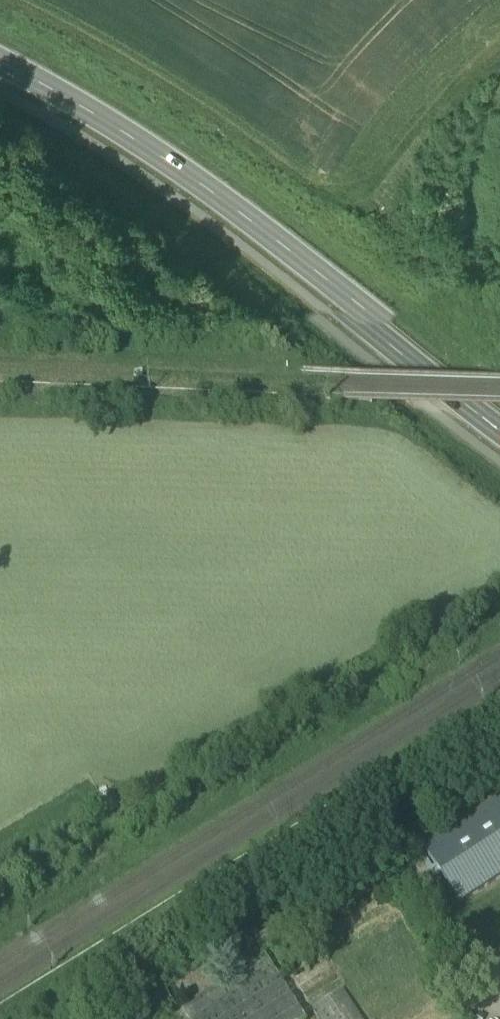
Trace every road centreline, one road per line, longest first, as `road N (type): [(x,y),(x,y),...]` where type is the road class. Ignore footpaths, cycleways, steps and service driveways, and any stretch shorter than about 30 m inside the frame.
road 1 (secondary): [(499,415),(188,182),(0,72)]

